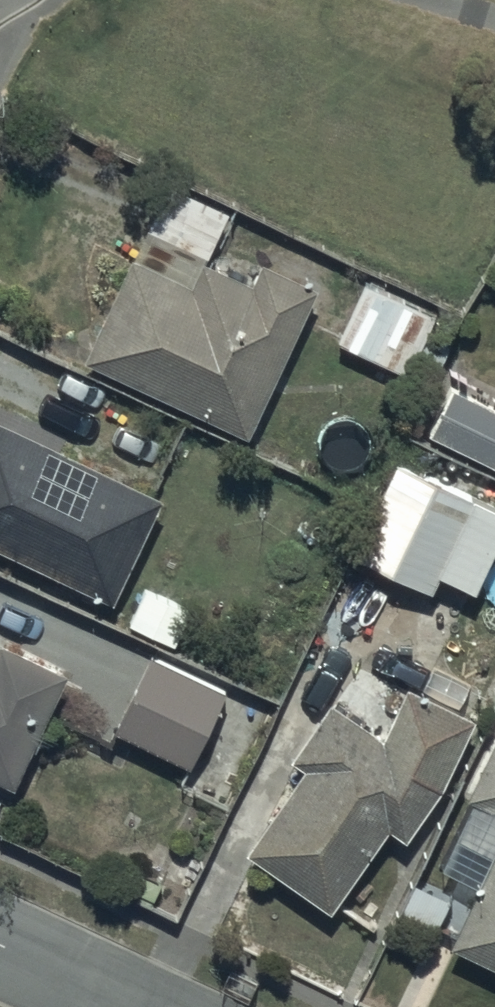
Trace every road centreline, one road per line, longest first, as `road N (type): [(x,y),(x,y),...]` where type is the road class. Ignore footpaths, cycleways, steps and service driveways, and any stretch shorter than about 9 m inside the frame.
road 1 (residential): [(0,946),(126,1006)]

